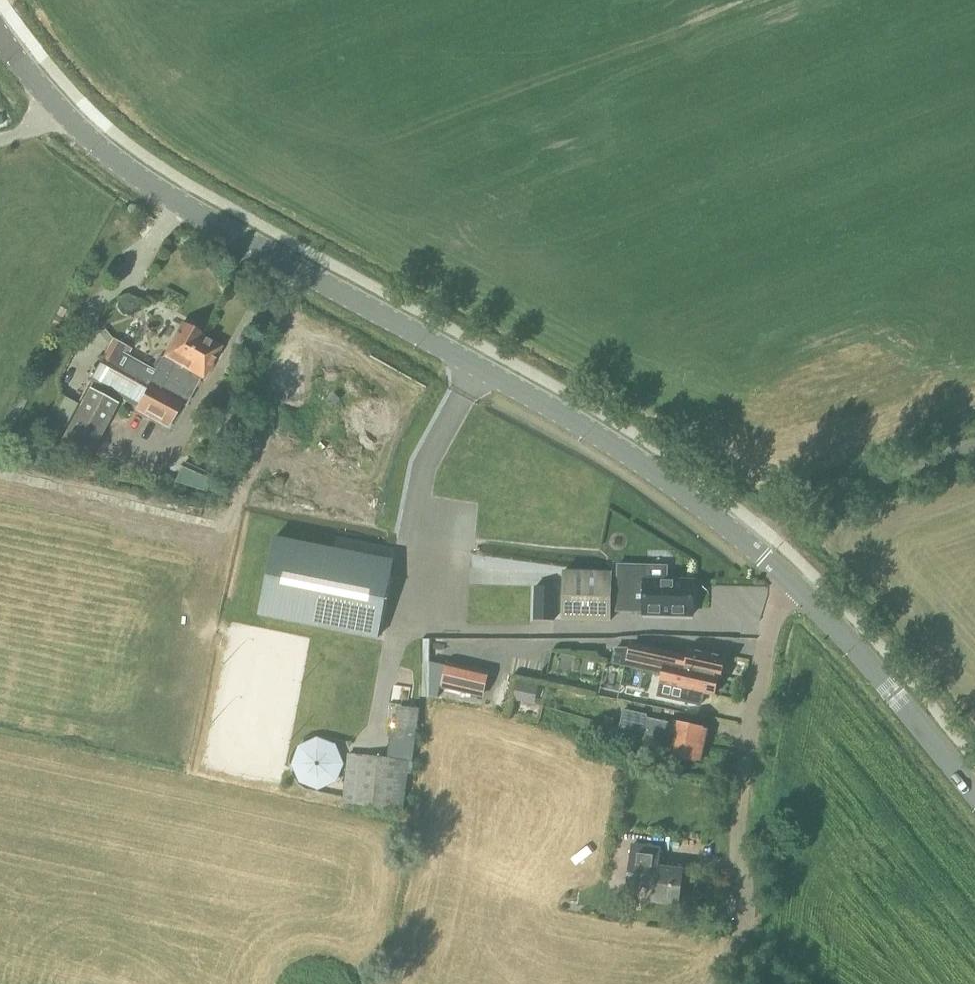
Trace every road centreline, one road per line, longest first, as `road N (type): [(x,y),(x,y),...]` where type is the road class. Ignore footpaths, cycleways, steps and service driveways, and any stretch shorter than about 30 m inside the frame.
road 1 (tertiary): [(753,546),(592,431),(148,184),(77,125),(0,36)]
road 2 (tertiary): [(974,795),(895,694),(753,546)]
road 3 (unclassified): [(753,546),(793,512),(974,446)]

